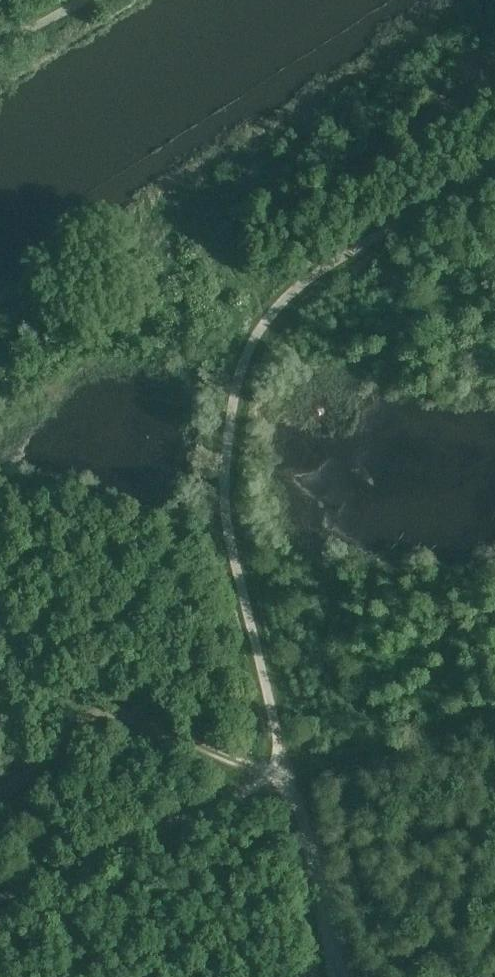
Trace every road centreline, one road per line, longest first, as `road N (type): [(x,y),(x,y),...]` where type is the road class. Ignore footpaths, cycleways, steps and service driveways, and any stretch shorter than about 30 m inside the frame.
road 1 (track): [(0,783),(121,714),(268,775),(294,794)]
road 2 (track): [(224,477),(141,400),(124,368),(0,403)]
road 3 (track): [(350,976),(279,748)]
road 4 (track): [(296,289),(200,260),(167,286),(124,368)]

